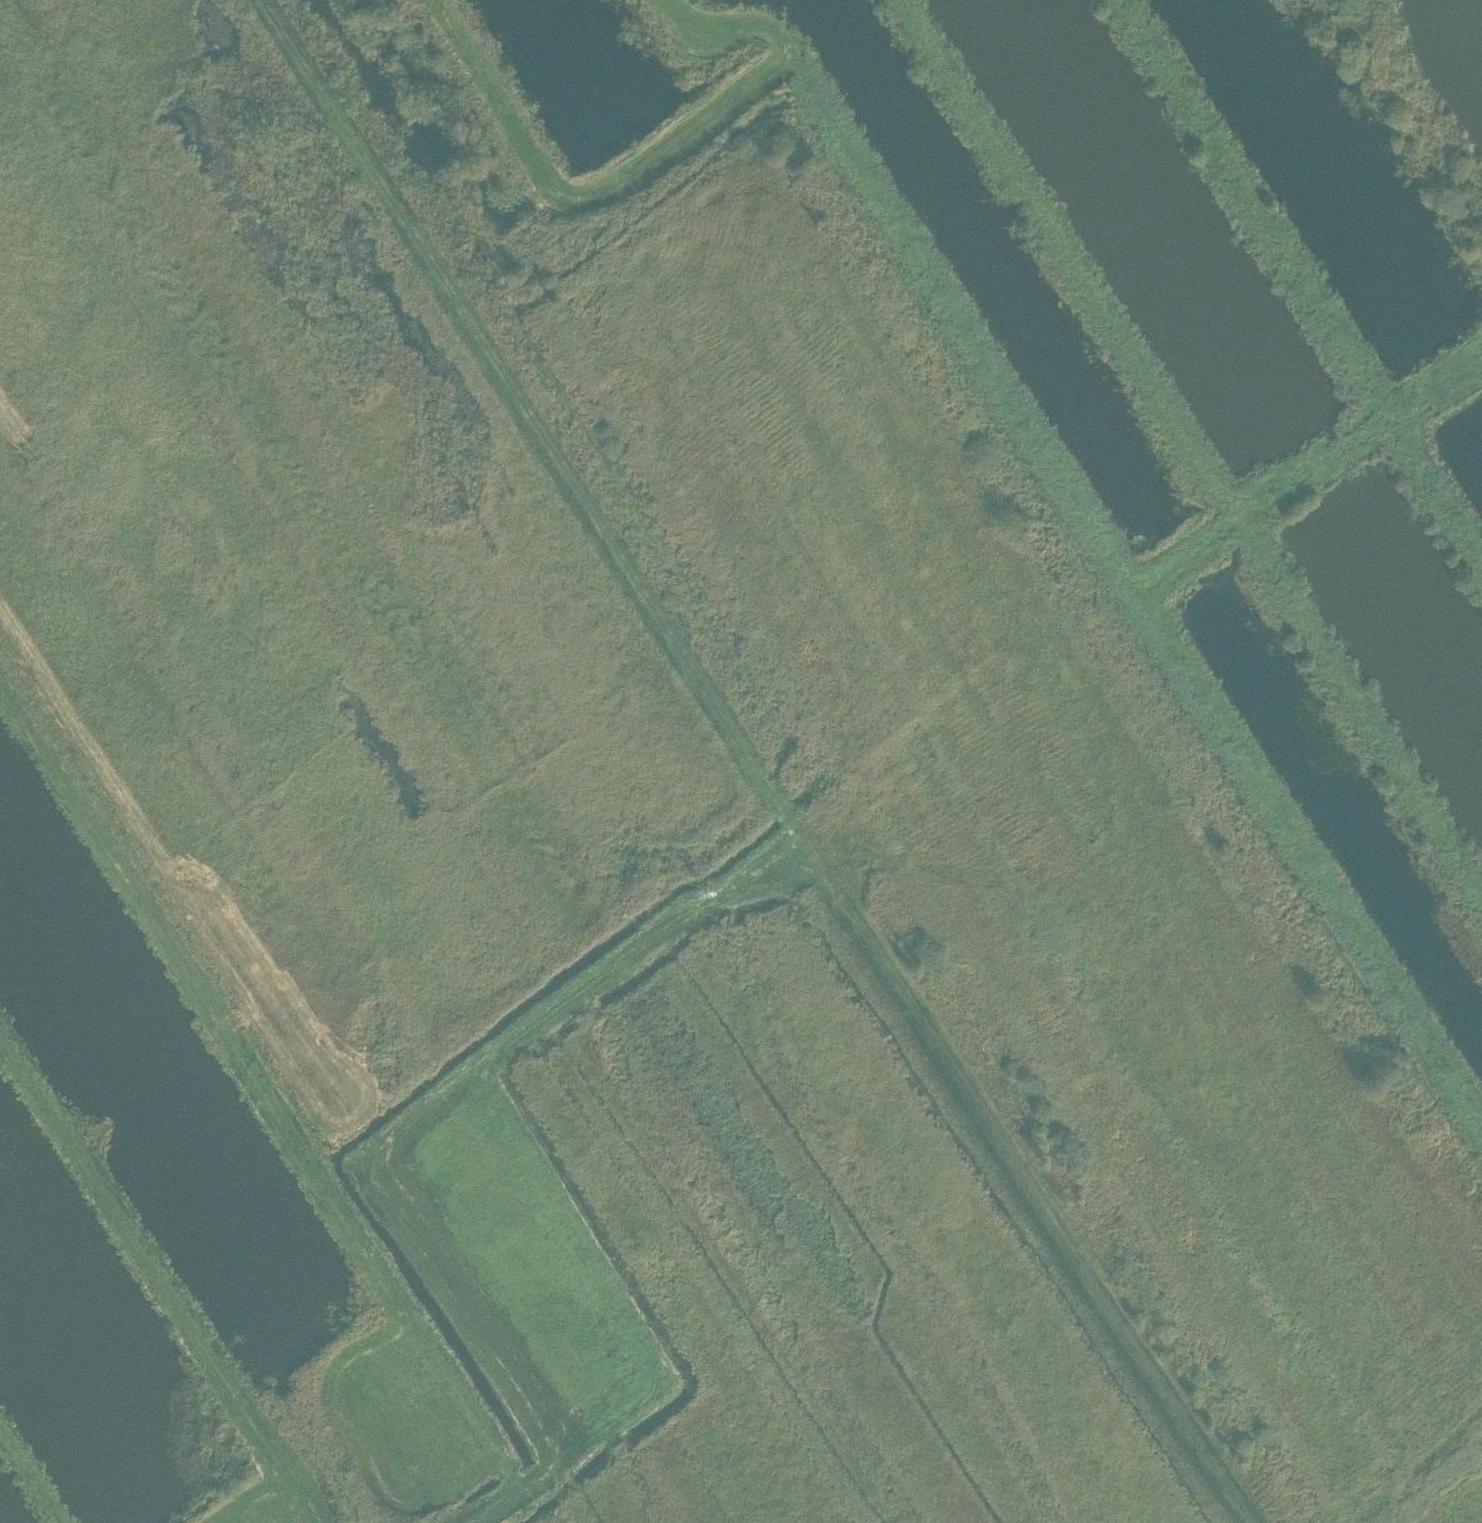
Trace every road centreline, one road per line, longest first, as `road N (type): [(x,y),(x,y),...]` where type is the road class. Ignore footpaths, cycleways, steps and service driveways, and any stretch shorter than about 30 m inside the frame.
road 1 (track): [(265,0),(1253,1522)]
road 2 (track): [(475,1522),(552,1475),(552,1463),(511,1384),(388,1199),(387,1152),(666,928),(810,849)]

